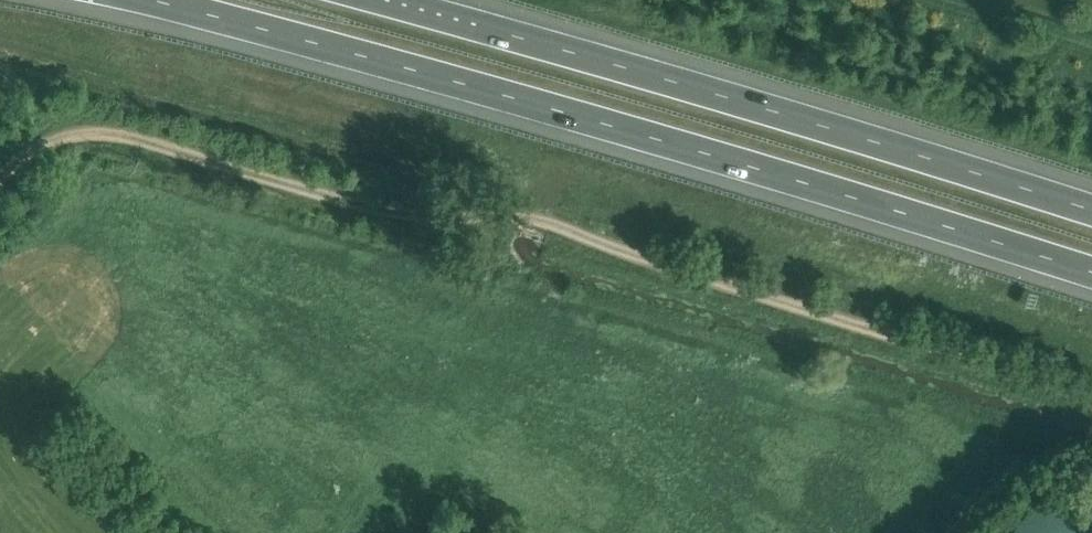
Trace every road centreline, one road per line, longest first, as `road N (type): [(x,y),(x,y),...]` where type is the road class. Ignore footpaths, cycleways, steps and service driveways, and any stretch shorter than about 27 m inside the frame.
road 1 (track): [(0,182),(26,147),(62,128),(109,131),(446,219),(539,221),(1091,405)]
road 2 (motorway): [(156,0),(795,178),(1091,275)]
road 3 (motorway): [(1091,213),(815,123),(377,0)]

